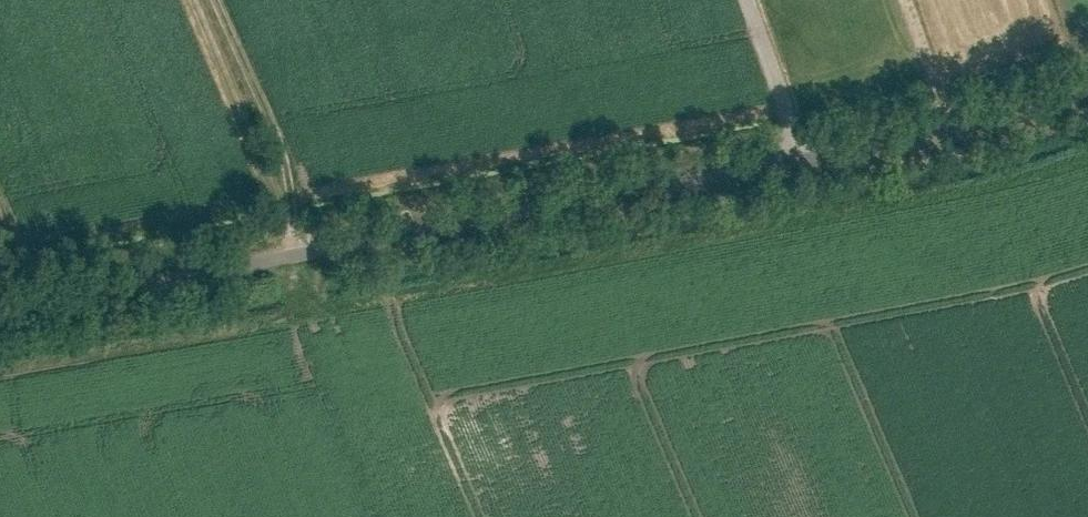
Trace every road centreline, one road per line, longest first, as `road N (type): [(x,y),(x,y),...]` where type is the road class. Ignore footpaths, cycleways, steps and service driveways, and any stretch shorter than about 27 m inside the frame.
road 1 (unclassified): [(0,307),(958,130),(1087,92)]
road 2 (track): [(296,251),(194,0)]
road 3 (track): [(286,215),(282,150),(217,0)]
road 4 (track): [(958,130),(908,0)]

